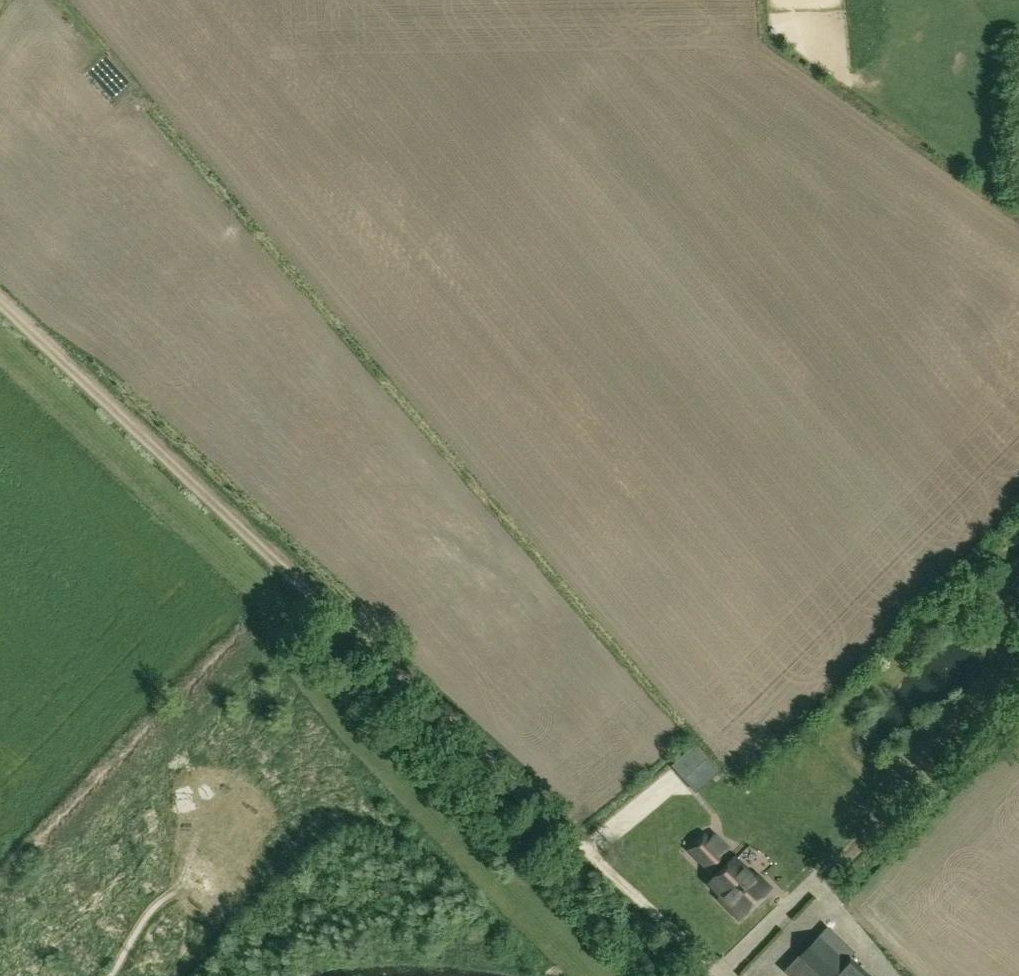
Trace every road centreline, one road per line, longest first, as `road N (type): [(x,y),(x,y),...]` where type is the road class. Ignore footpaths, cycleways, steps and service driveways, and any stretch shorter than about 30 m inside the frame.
road 1 (track): [(0,305),(718,975)]

